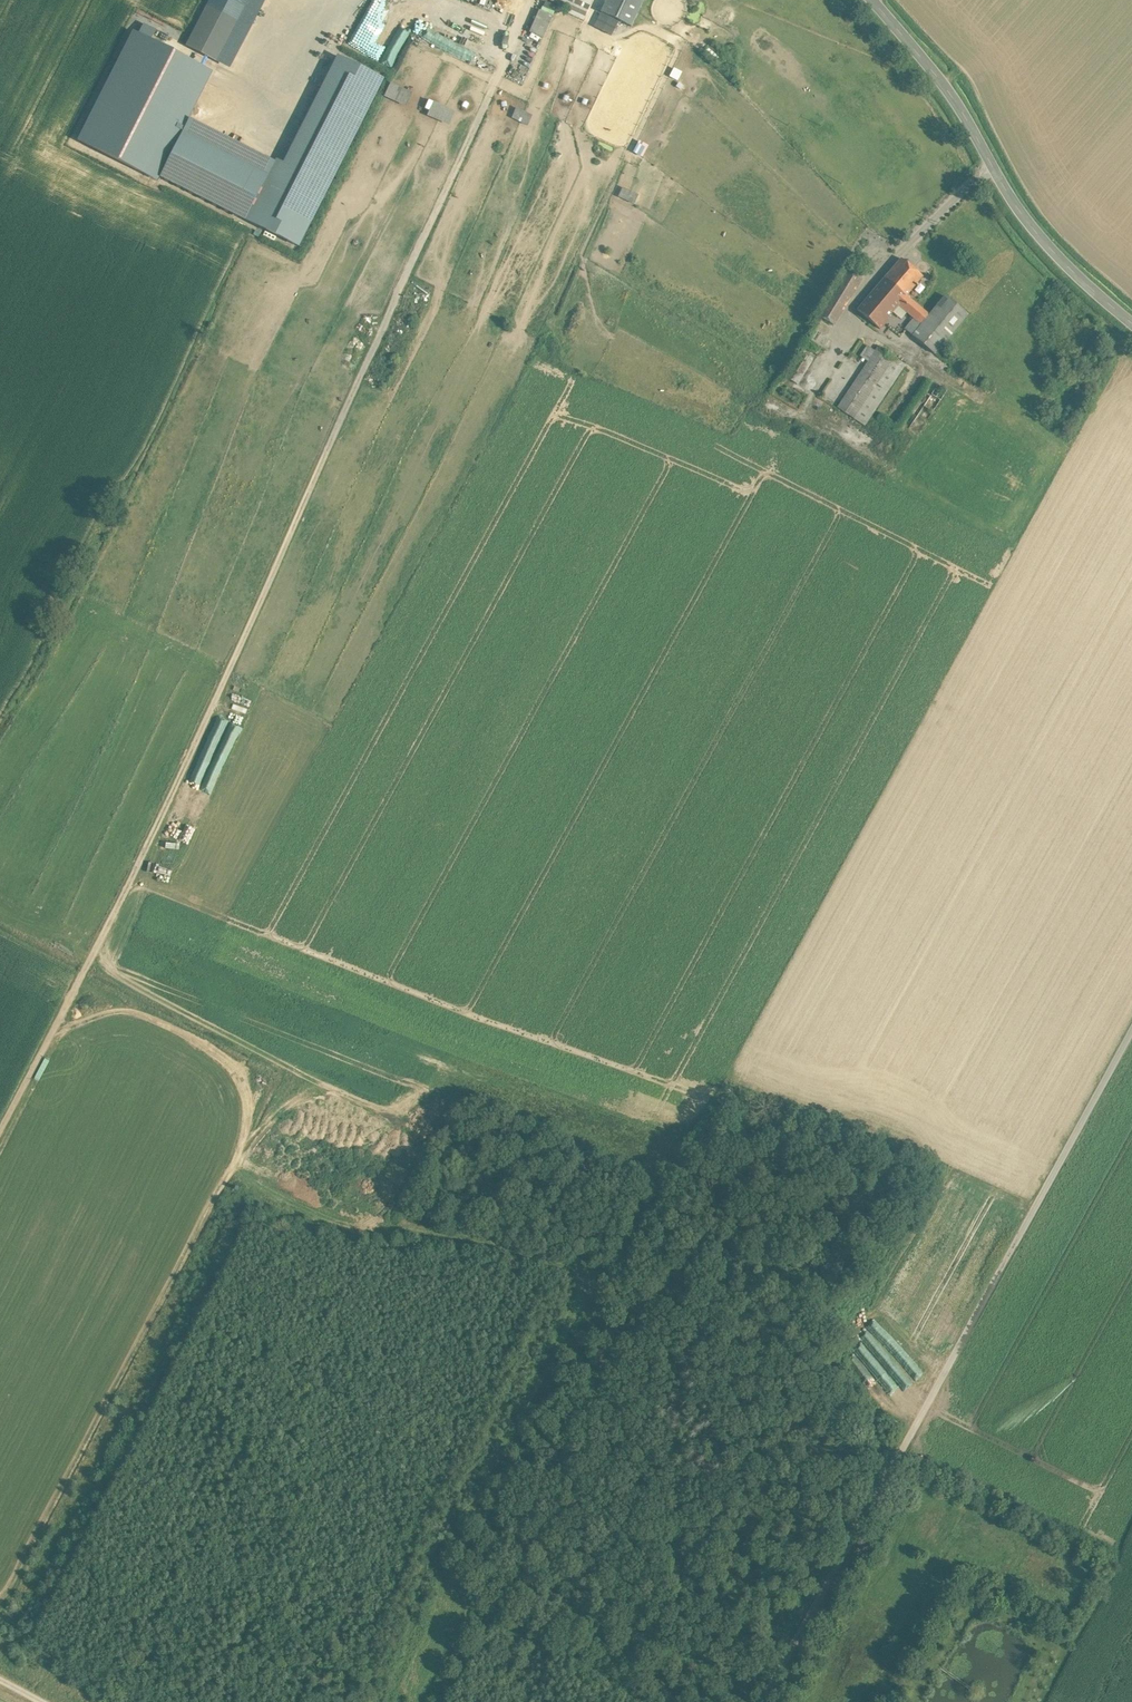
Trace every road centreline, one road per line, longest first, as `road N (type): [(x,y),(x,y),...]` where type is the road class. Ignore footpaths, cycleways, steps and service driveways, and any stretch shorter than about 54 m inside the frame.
road 1 (track): [(0,1137),(169,807),(536,1)]
road 2 (track): [(1131,1028),(758,1701)]
road 3 (secondary): [(1131,318),(1026,214),(959,106),(871,0)]

